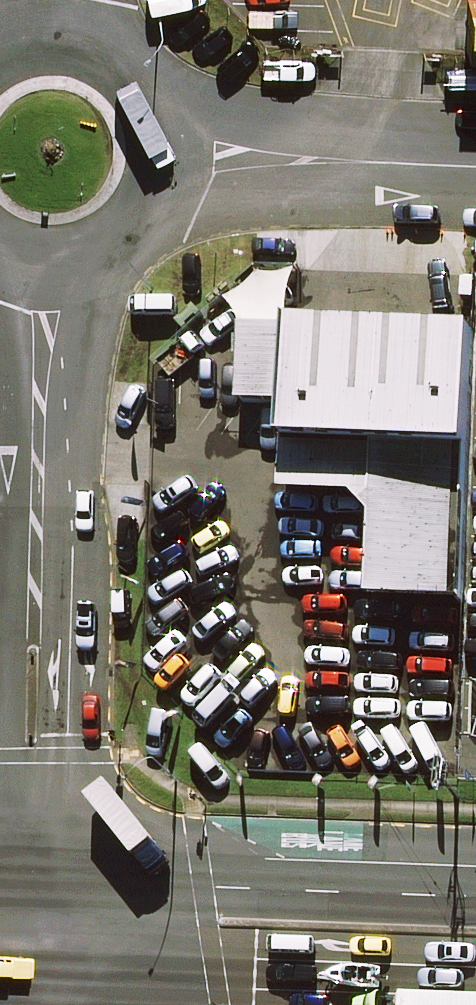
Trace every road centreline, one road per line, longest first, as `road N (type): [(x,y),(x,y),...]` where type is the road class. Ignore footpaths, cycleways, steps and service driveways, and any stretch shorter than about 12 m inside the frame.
road 1 (residential): [(51,264),(34,755),(41,875)]
road 2 (trunk): [(41,875),(475,889)]
road 3 (residential): [(475,168),(157,160)]
road 4 (trunk): [(249,1004),(50,1000)]
road 5 (residential): [(54,43),(91,51),(122,71),(145,101),(157,160)]
road 6 (residential): [(157,160),(144,209),(120,237),(88,256),(51,264)]
road 7 (unclassified): [(50,1000),(41,875)]

